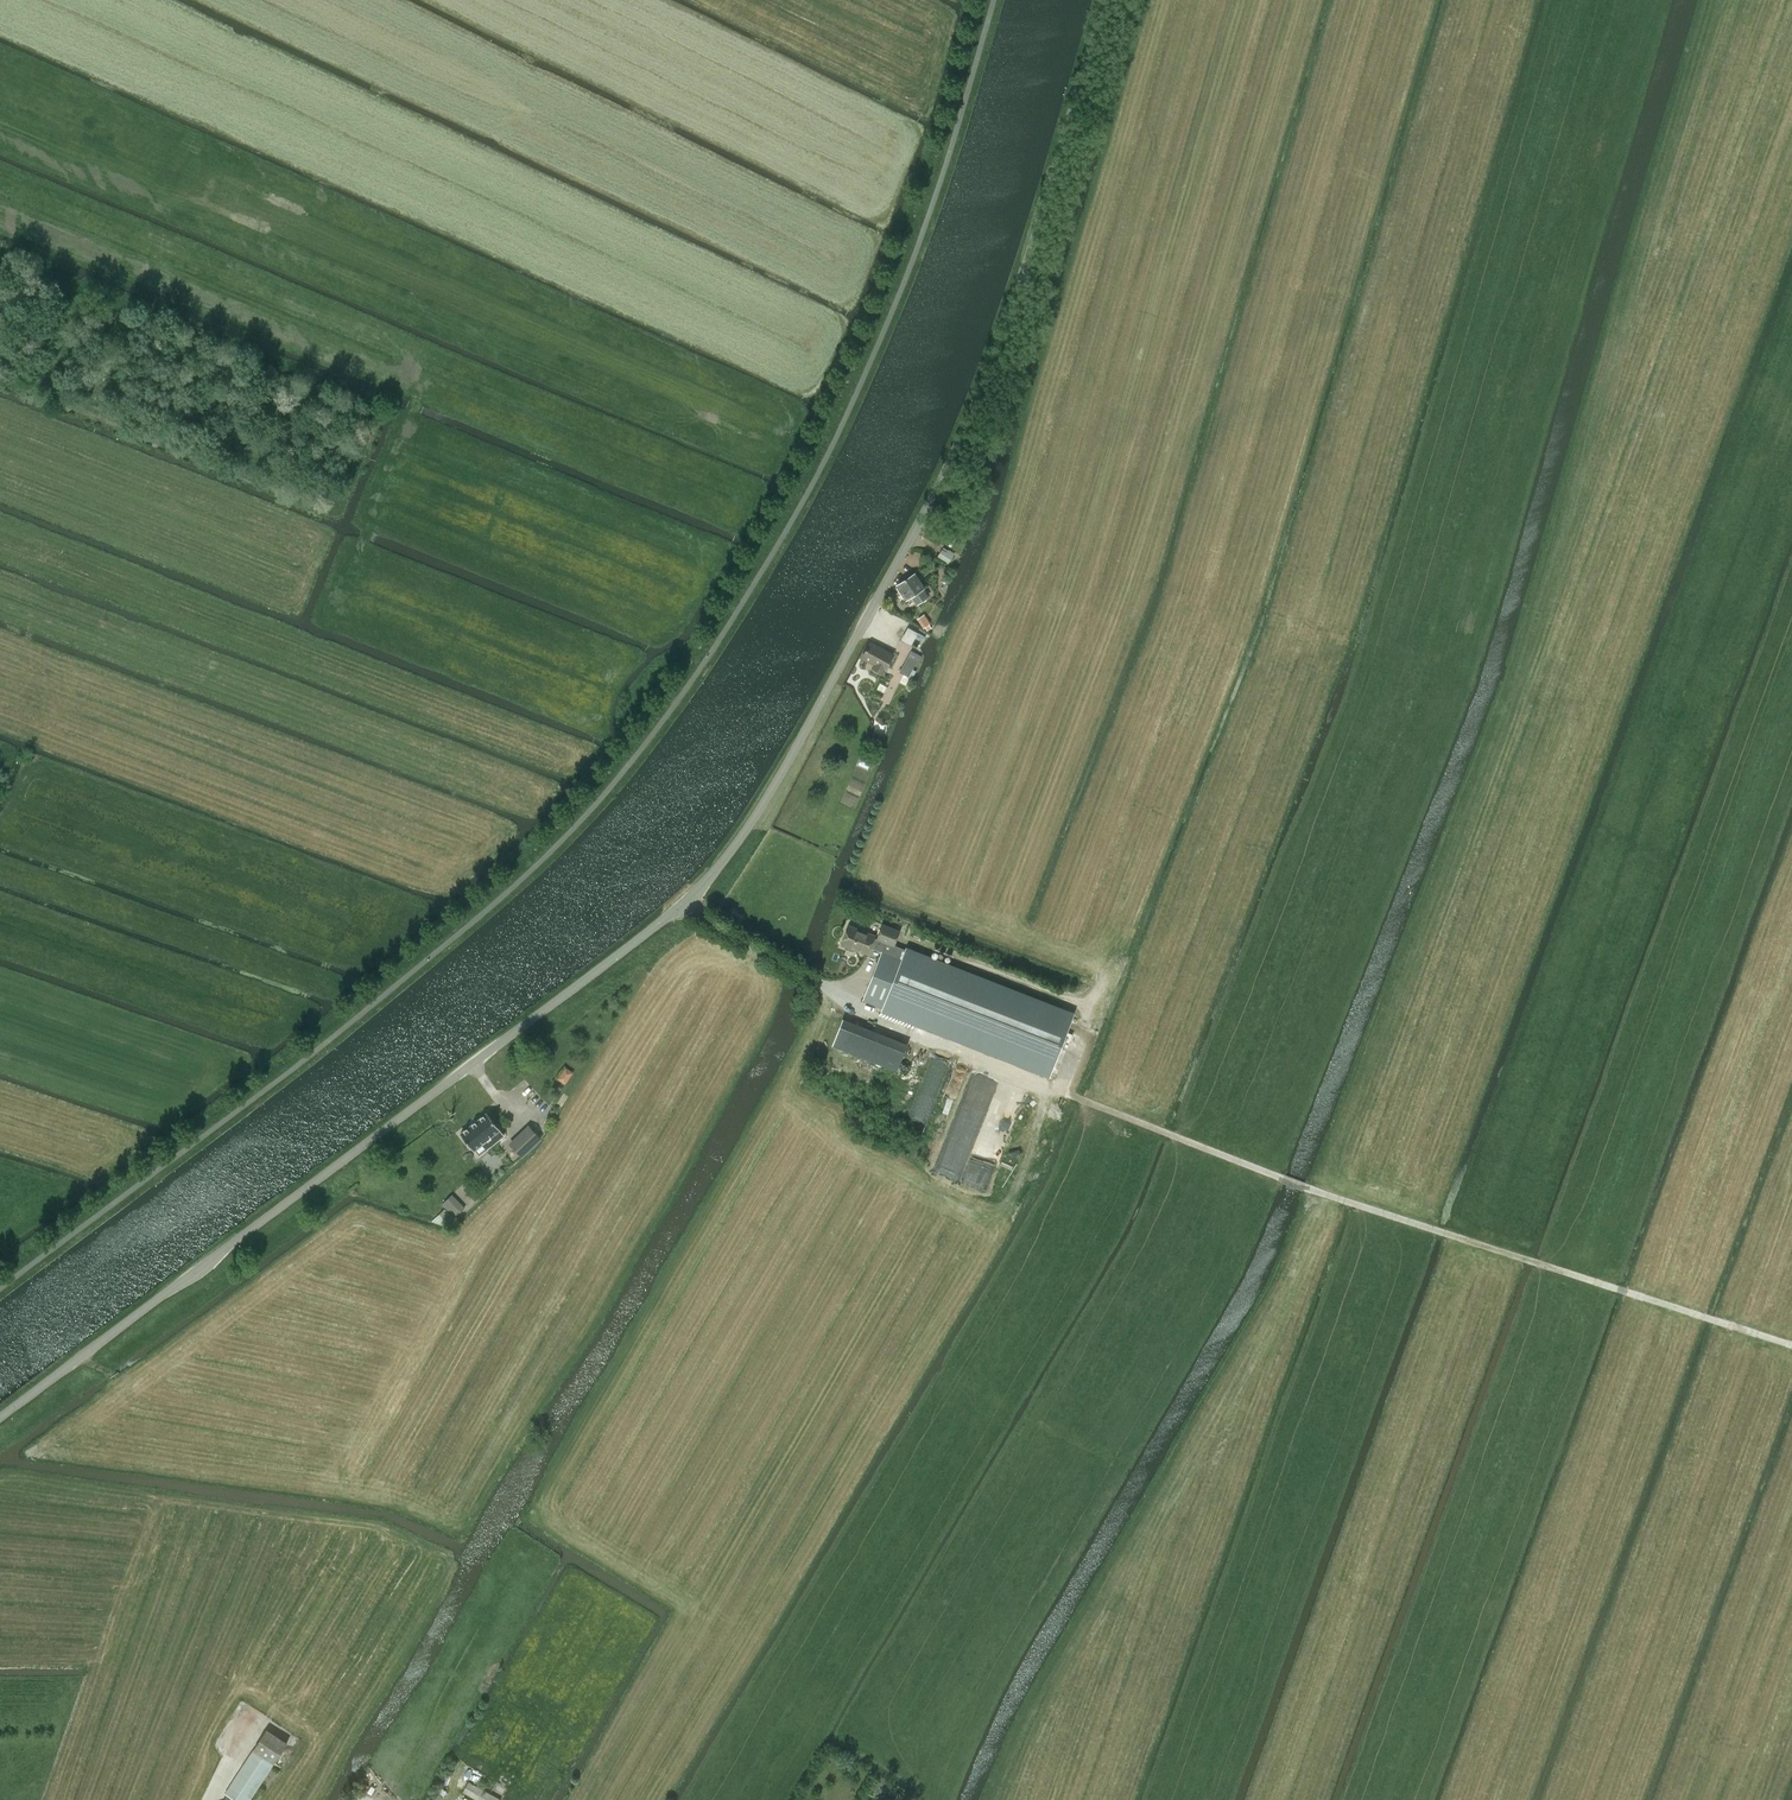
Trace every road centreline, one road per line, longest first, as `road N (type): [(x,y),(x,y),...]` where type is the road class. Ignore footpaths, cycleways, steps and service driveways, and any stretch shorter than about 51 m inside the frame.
road 1 (unclassified): [(0,1420),(639,940),(735,850),(947,472),(1005,329),(1104,0)]
road 2 (track): [(686,904),(863,1012),(1062,1090),(1102,991),(1095,972),(1020,934),(1150,583),(1634,708)]
road 3 (track): [(1791,1337),(1336,1188)]

